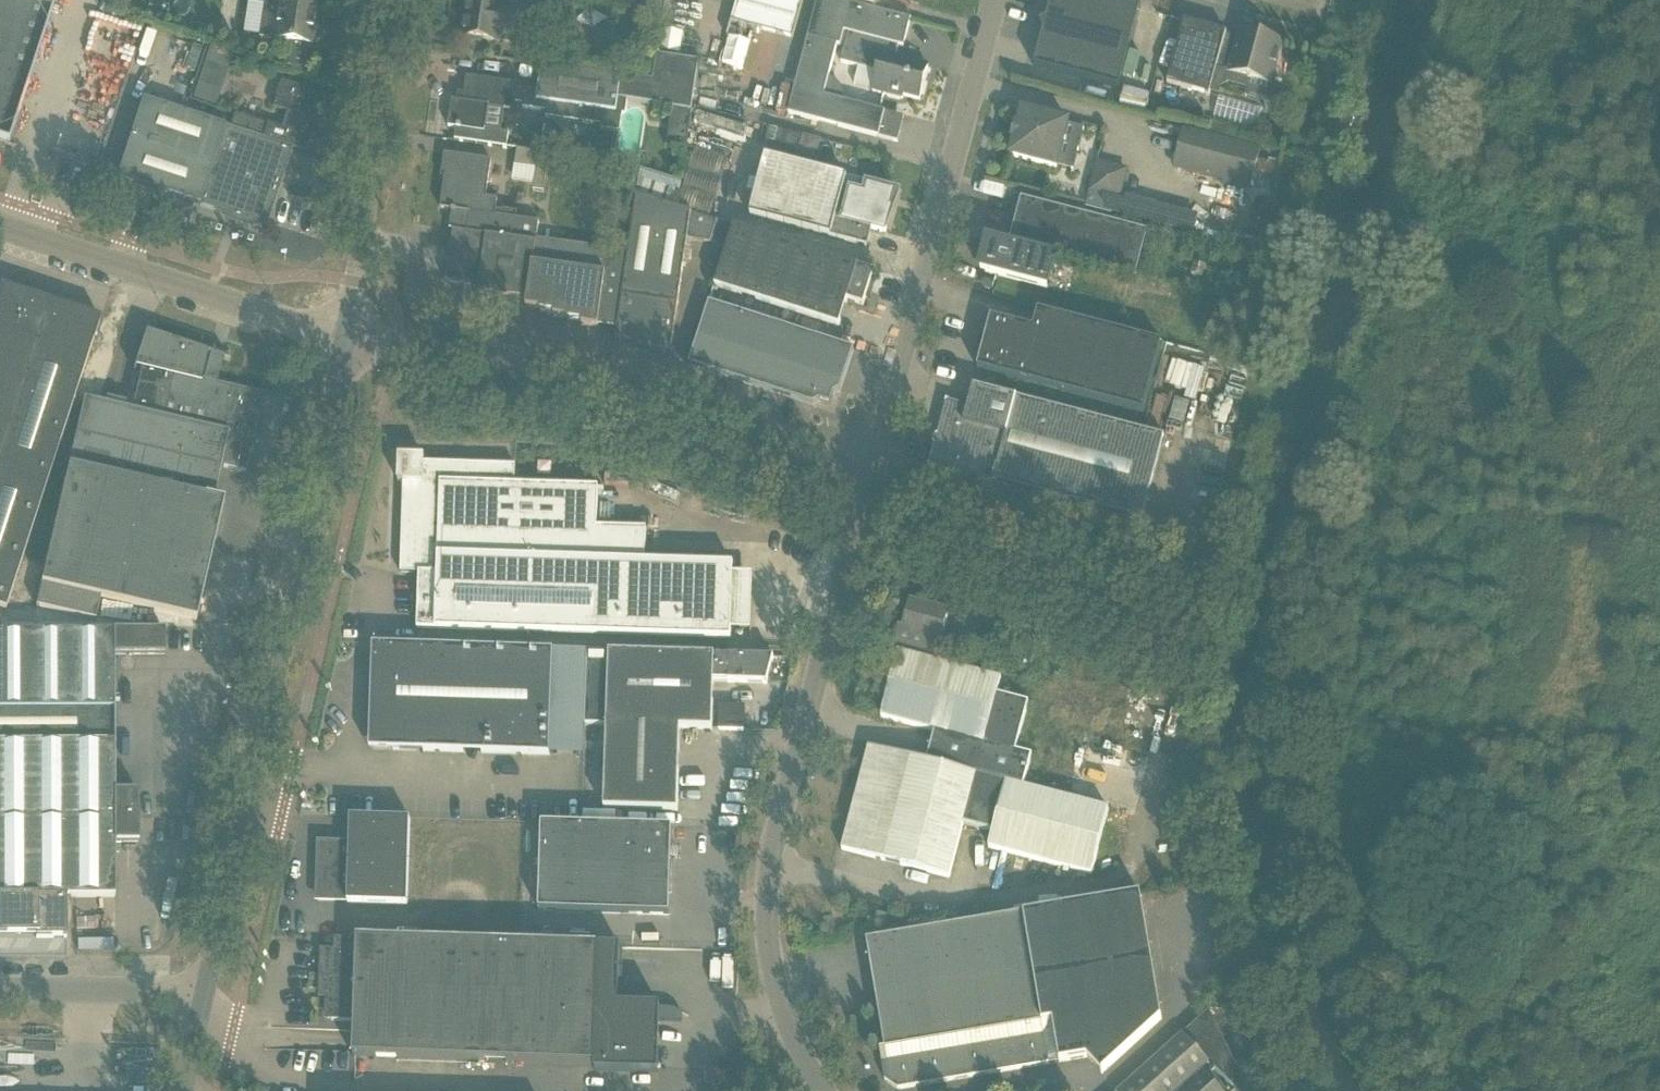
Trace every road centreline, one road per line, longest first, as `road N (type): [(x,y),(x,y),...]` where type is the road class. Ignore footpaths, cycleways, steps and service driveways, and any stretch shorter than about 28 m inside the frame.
road 1 (unclassified): [(195,993),(342,342)]
road 2 (unclassified): [(824,1090),(787,1030),(770,960),(767,891),(862,464)]
road 3 (unclassified): [(862,464),(583,373),(399,361),(342,342)]
road 4 (unclassified): [(862,464),(995,0)]
road 5 (unclassified): [(342,342),(0,228)]
road 6 (unclassified): [(342,342),(394,0)]
road 7 (unclassified): [(195,993),(0,994)]

